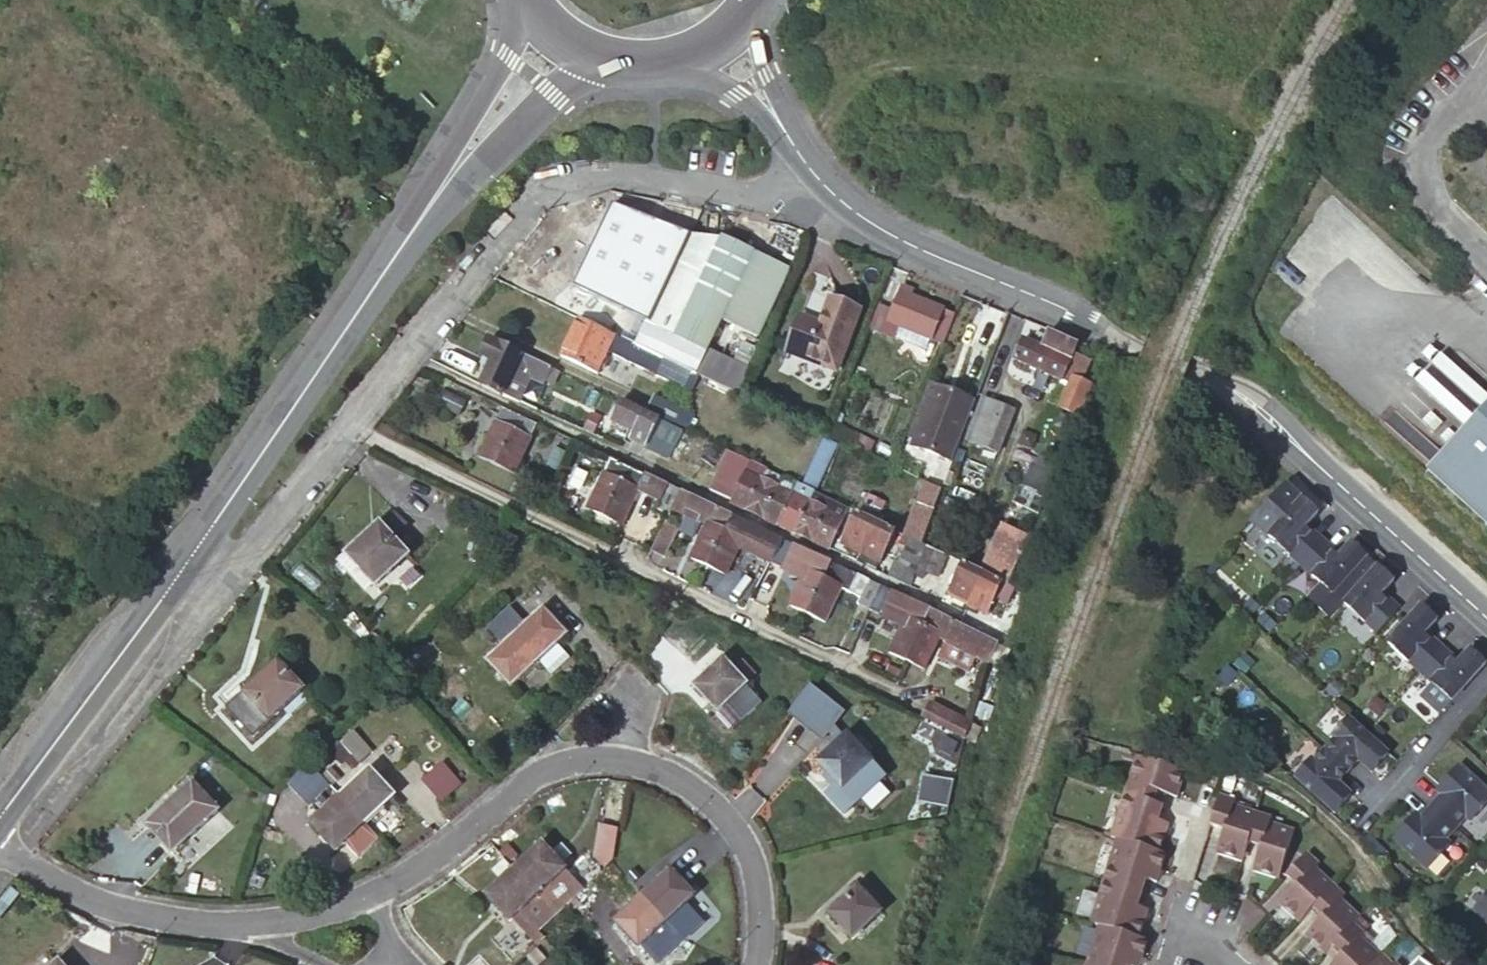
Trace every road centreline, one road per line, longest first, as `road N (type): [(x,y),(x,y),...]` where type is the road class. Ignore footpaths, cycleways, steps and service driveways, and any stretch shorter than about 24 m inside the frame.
road 1 (residential): [(828,188),(771,200),(648,179),(578,179),(529,195),(119,710),(51,750)]
road 2 (secondary): [(51,750),(527,74),(548,30)]
road 3 (tertiary): [(1486,617),(1226,385),(914,247),(828,188)]
road 4 (residential): [(368,895),(399,881),(531,773),(585,760),(662,770),(711,804),(740,841),(759,903),(755,964)]
road 5 (residential): [(0,844),(107,905),(242,929),(316,918),(368,895)]
road 6 (unclassified): [(1486,73),(1426,140),(1420,188),(1447,241),(1486,275)]
road 7 (residential): [(1370,811),(1486,682)]
road 8 (residential): [(1173,912),(1215,761)]
road 9 (tertiary): [(669,57),(740,97),(794,146)]
road 10 (tertiary): [(794,146),(745,3)]
road 11 (secondary): [(548,30),(605,58),(669,57)]

